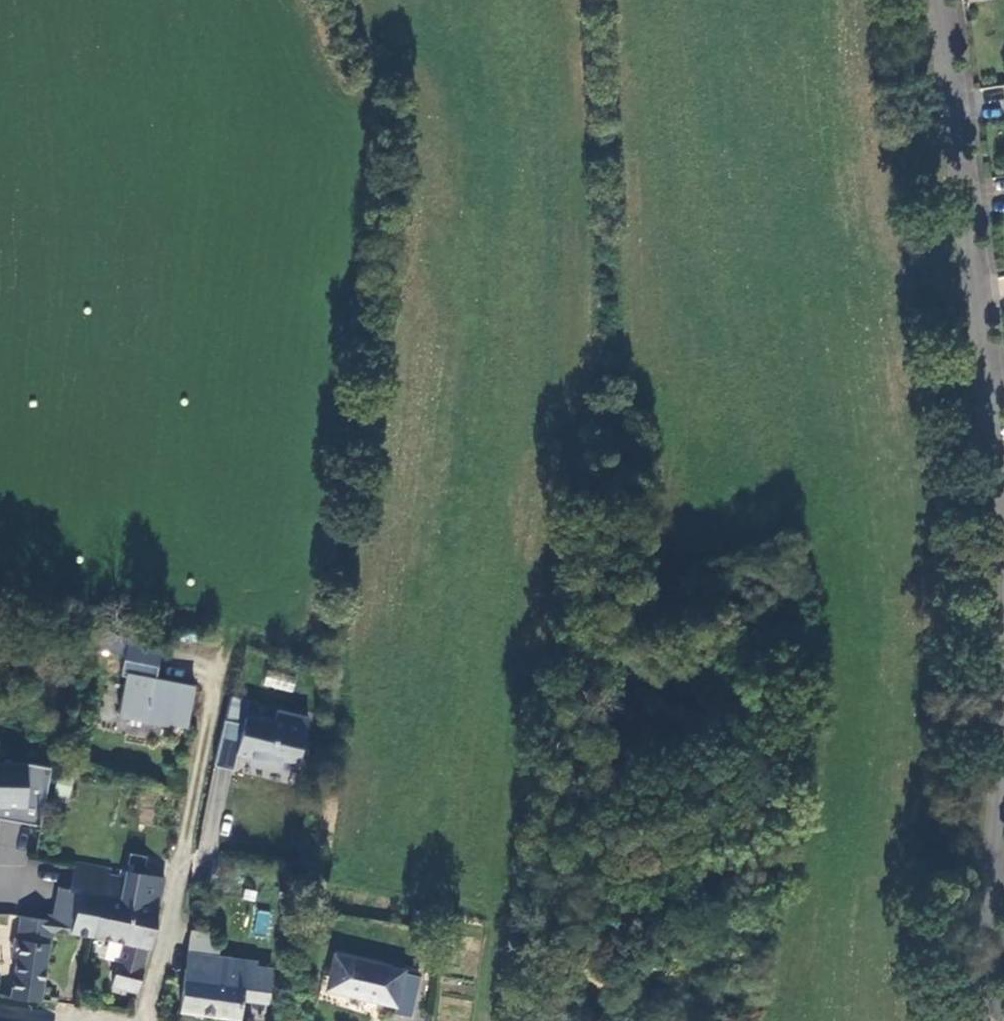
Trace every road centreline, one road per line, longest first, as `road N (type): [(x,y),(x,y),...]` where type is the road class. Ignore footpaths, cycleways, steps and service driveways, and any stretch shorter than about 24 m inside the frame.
road 1 (residential): [(942,0),(1003,468)]
road 2 (residential): [(1003,818),(984,1020)]

